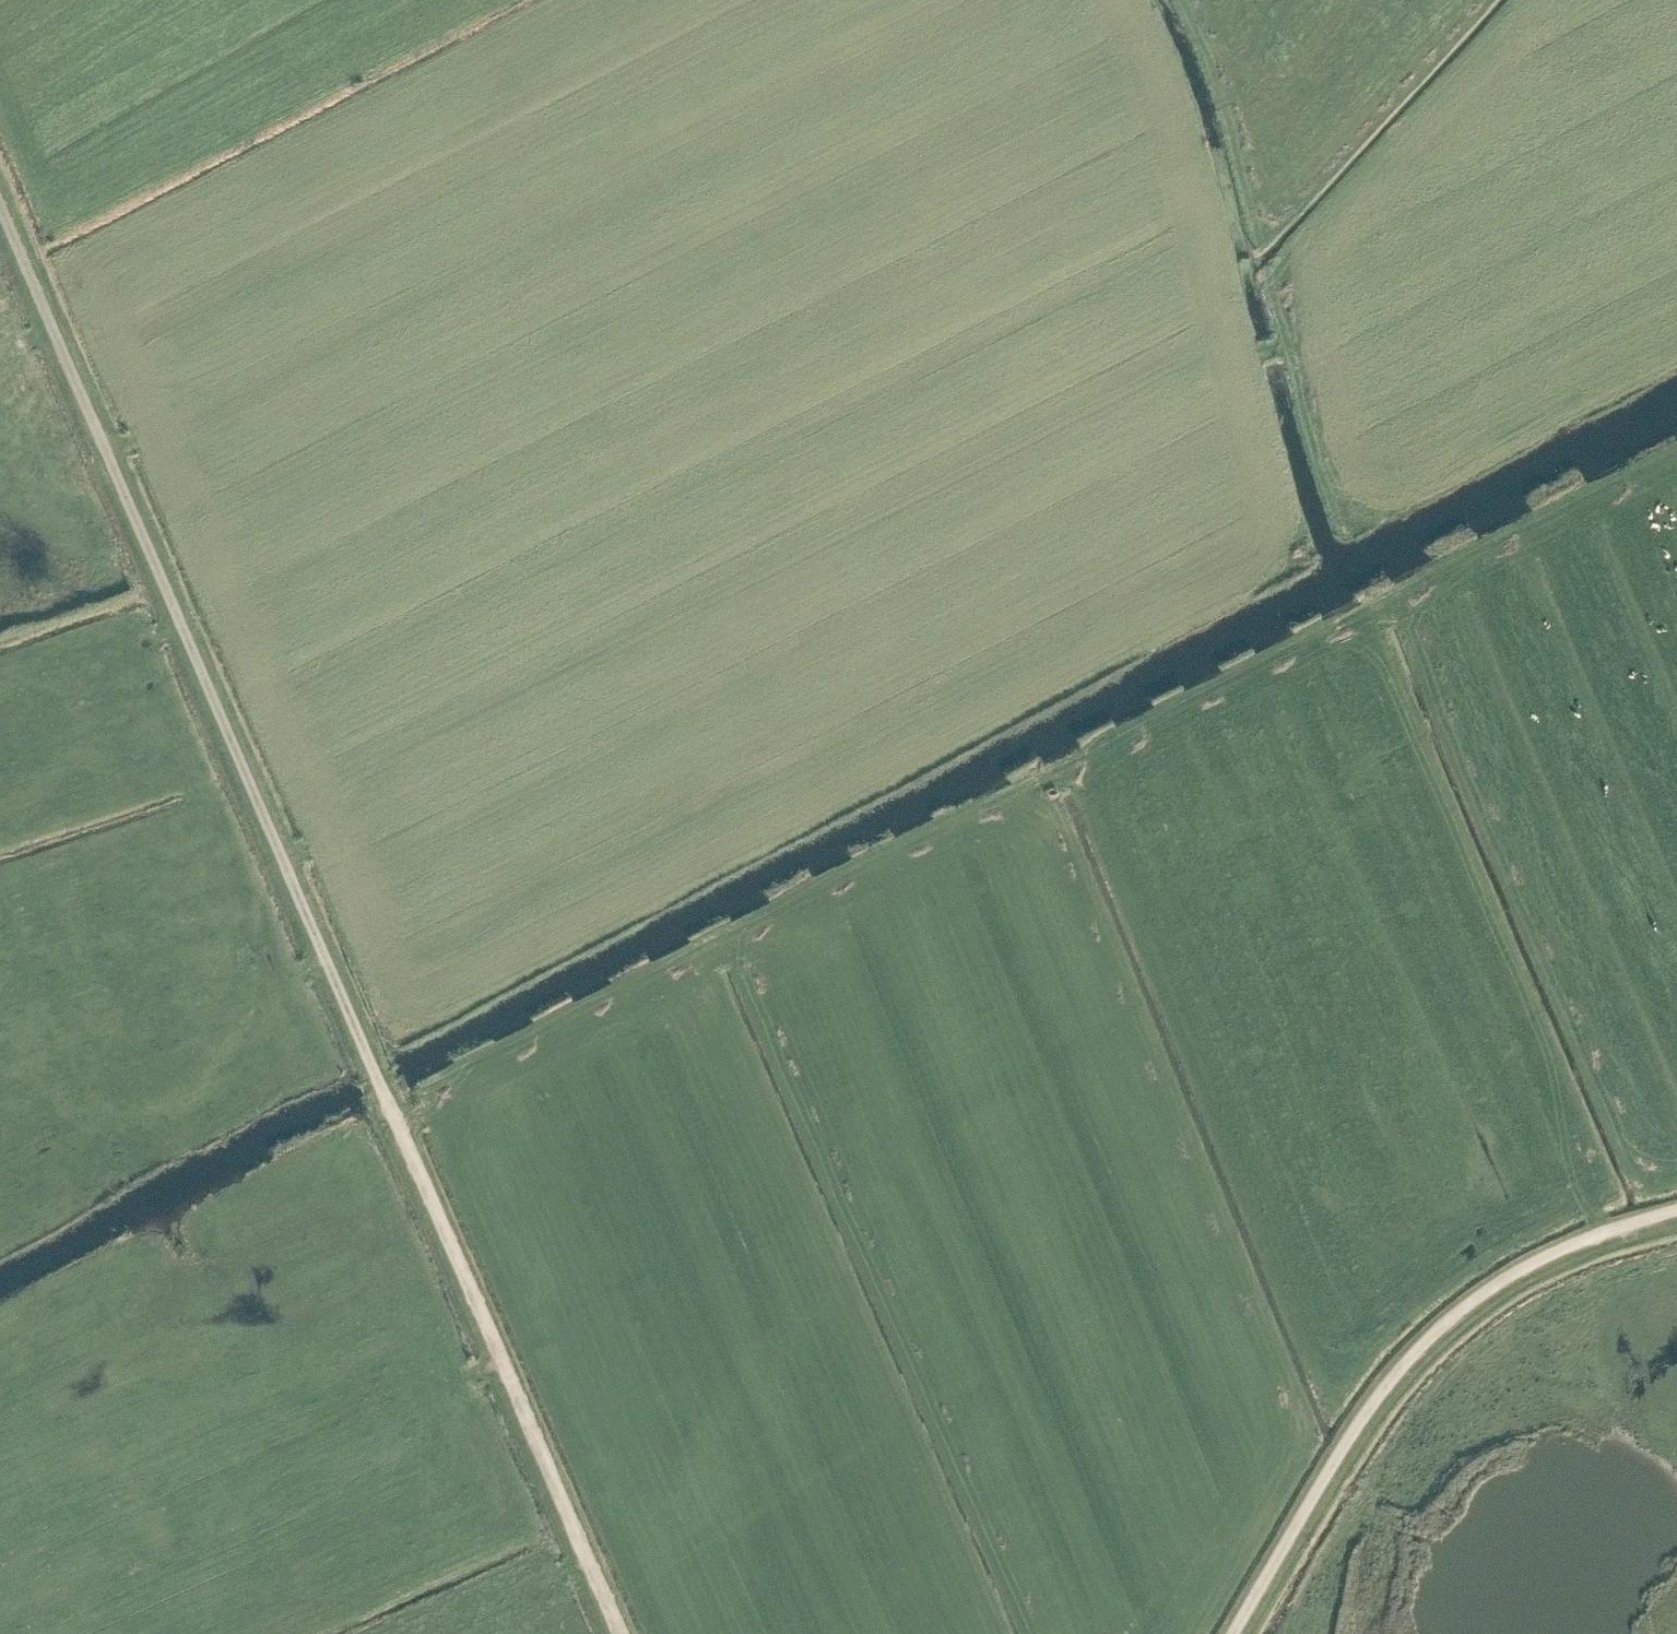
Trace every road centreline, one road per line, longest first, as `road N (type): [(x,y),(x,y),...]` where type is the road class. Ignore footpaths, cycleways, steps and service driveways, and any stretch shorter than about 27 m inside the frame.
road 1 (unclassified): [(387,1103),(0,206)]
road 2 (track): [(387,1103),(618,1633)]

